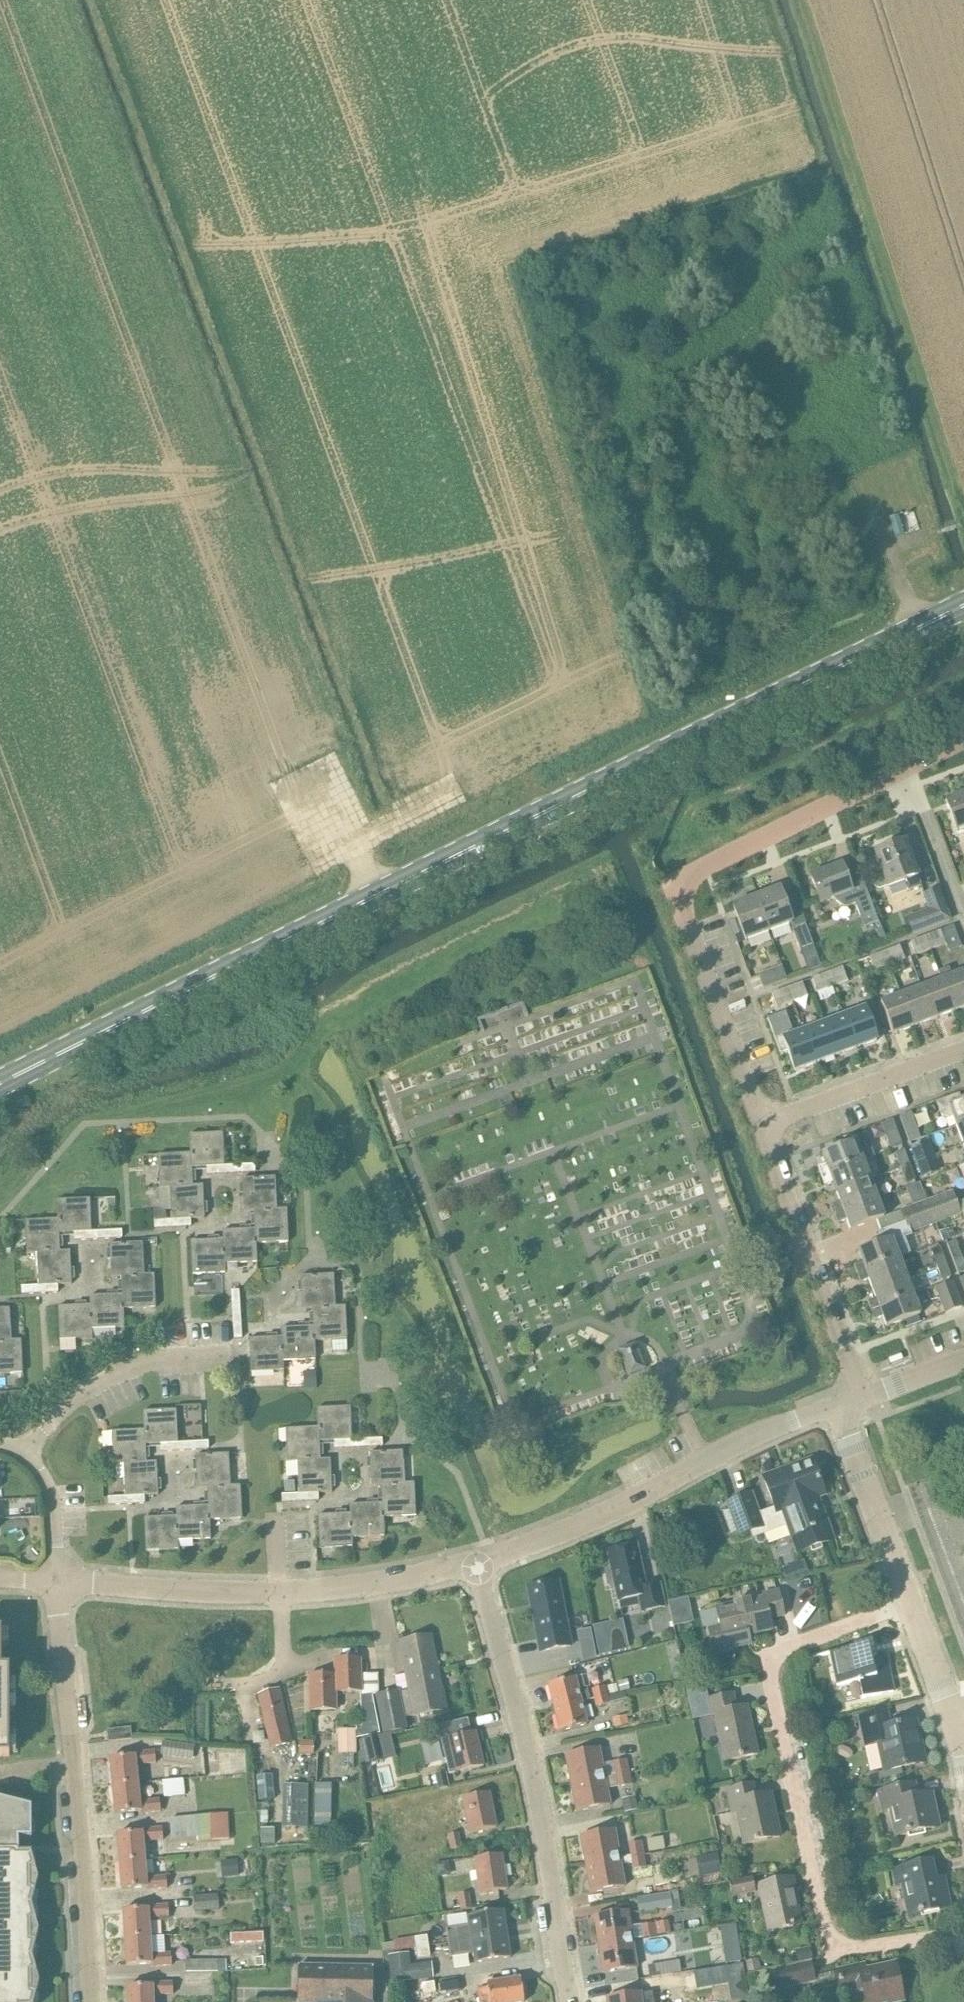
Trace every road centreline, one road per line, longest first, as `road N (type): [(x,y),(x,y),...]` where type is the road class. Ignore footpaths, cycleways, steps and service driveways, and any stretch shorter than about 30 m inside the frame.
road 1 (primary): [(0,1084),(963,606)]
road 2 (residential): [(963,1933),(850,1946),(830,1937),(774,1674),(777,1651),(792,1641),(911,1605)]
road 3 (residential): [(764,1119),(693,916),(698,876),(963,740)]
road 4 (residential): [(572,2001),(525,1739),(476,1564)]
road 5 (residential): [(89,2001),(58,1580)]
road 6 (residential): [(58,1580),(278,1590),(476,1564)]
road 7 (residential): [(476,1564),(657,1492),(839,1407)]
road 8 (residential): [(864,1397),(764,1119)]
road 9 (residential): [(24,1452),(95,1383),(172,1351),(236,1348)]
road 10 (residential): [(963,1045),(764,1119)]
road 11 (residential): [(911,1605),(839,1407)]
road 12 (residential): [(24,1452),(49,1493),(58,1580)]
road 13 (residential): [(960,1729),(911,1605)]

